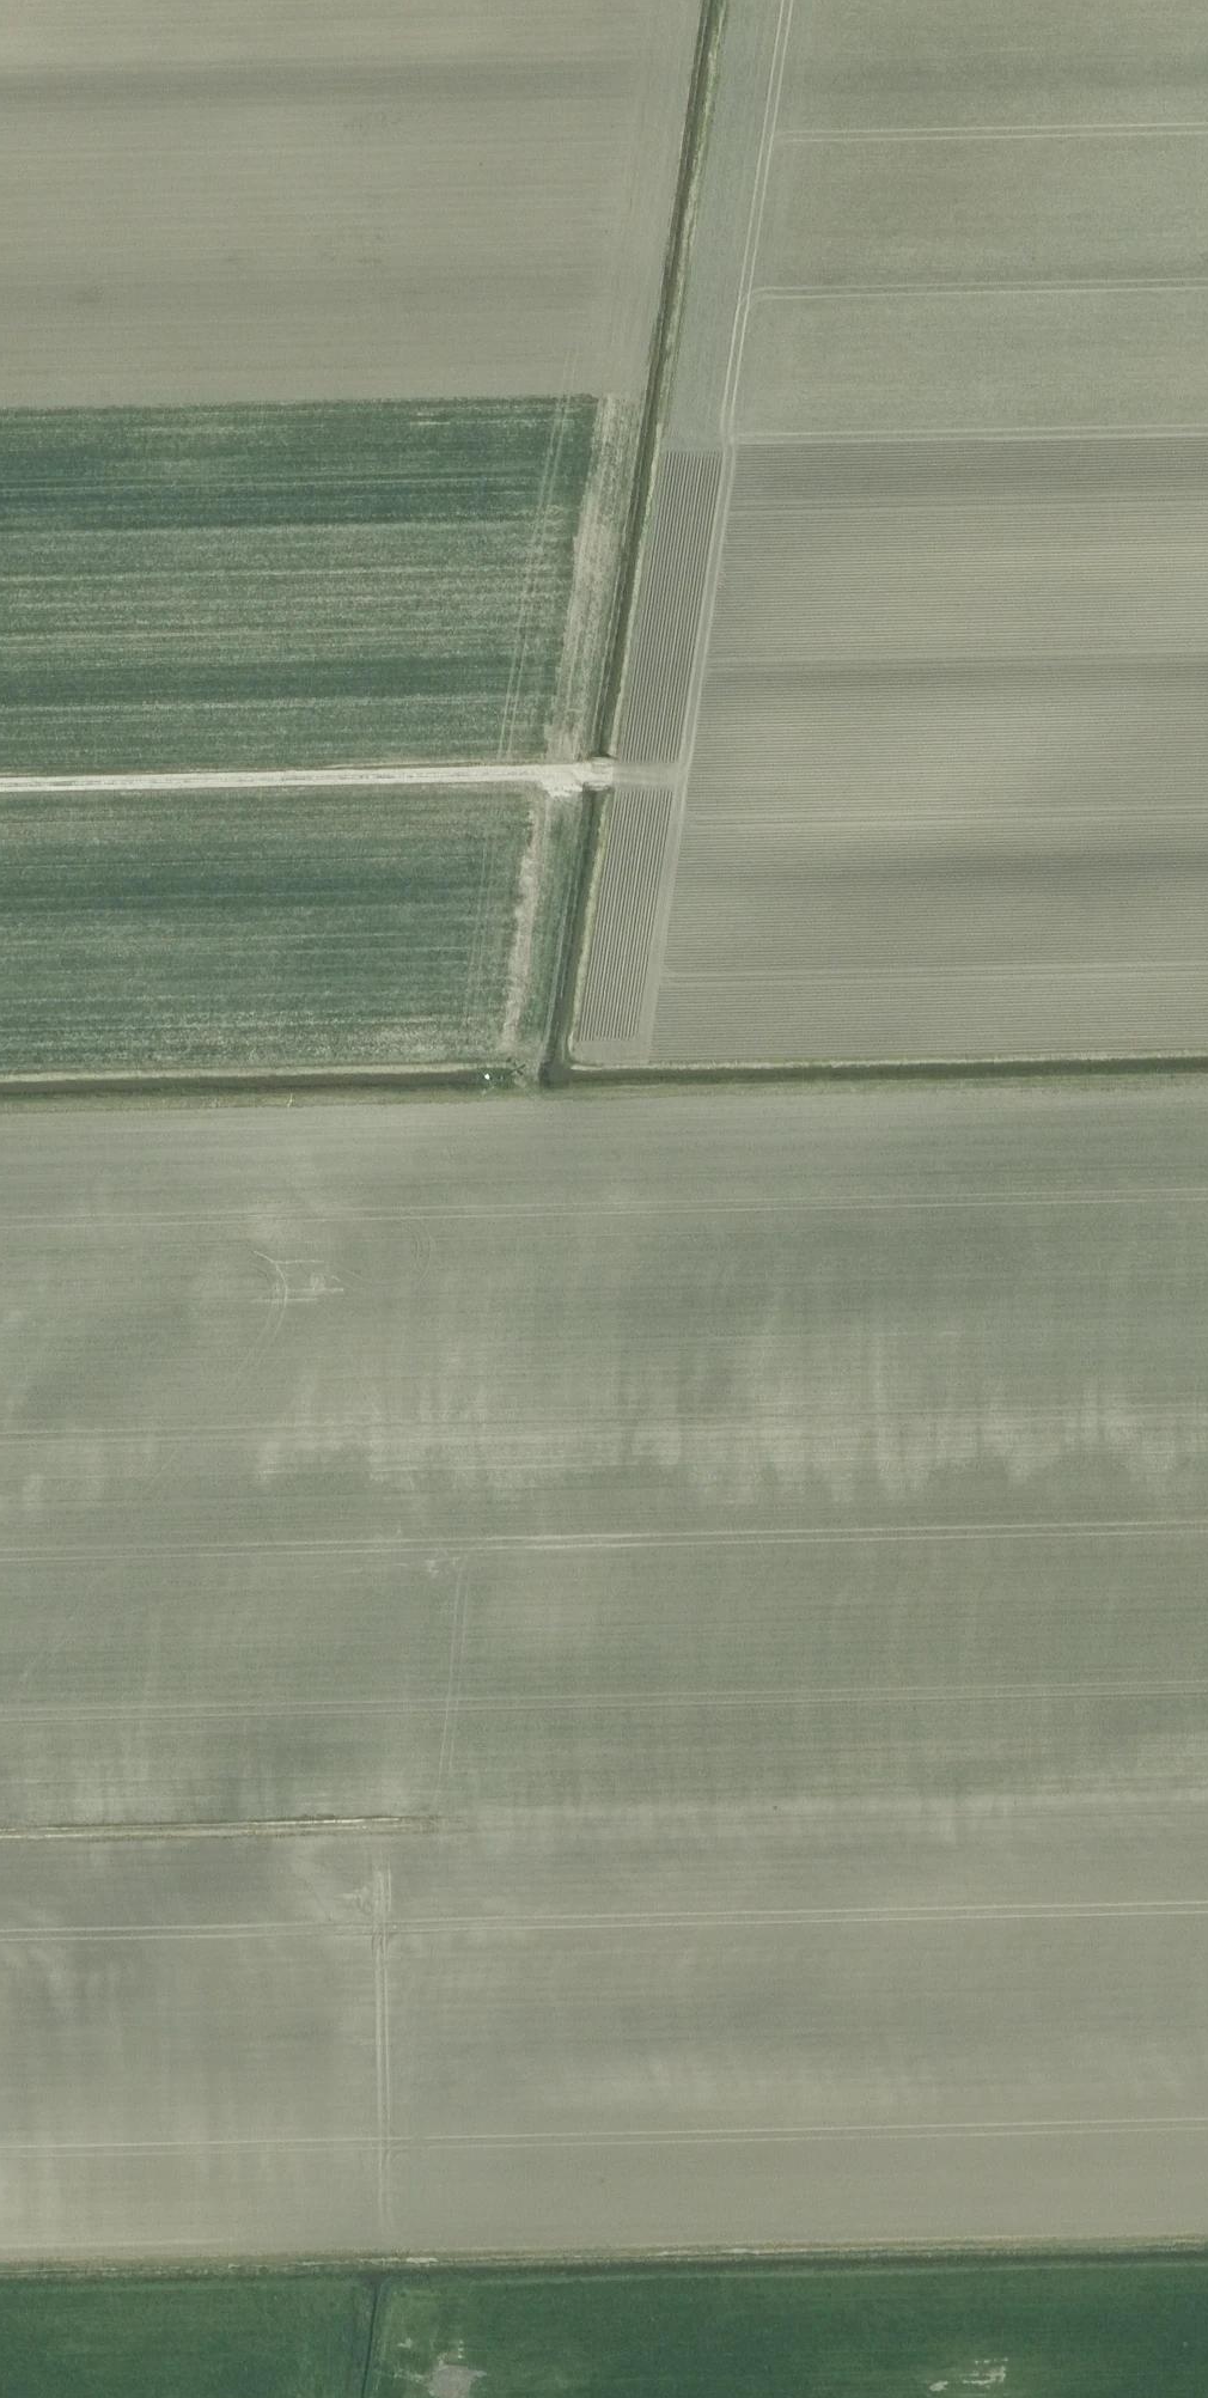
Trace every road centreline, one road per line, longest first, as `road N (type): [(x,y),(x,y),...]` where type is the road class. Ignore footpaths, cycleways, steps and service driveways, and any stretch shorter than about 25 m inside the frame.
road 1 (track): [(0,784),(578,772)]
road 2 (track): [(0,1843),(455,1834)]

